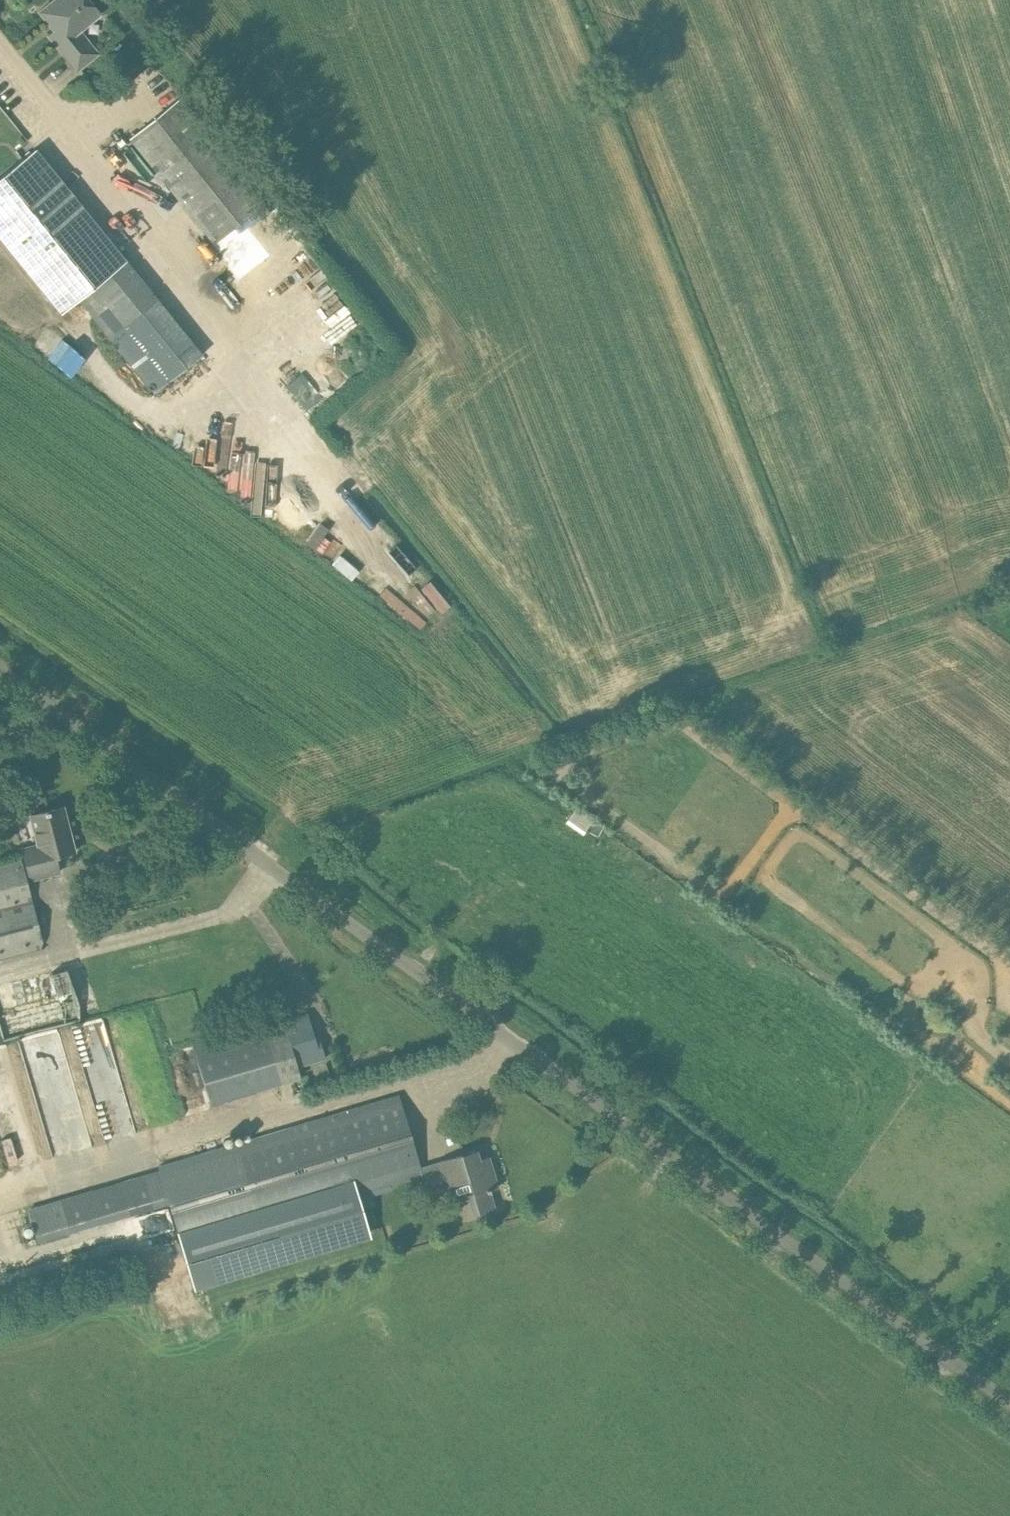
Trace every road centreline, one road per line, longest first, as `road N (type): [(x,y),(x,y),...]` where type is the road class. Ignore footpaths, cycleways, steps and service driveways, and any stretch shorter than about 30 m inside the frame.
road 1 (unclassified): [(1009,1399),(0,676)]

